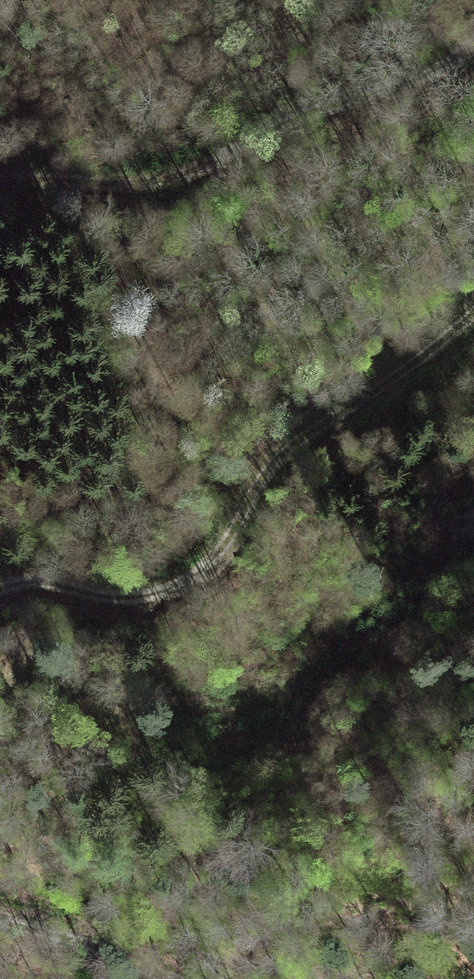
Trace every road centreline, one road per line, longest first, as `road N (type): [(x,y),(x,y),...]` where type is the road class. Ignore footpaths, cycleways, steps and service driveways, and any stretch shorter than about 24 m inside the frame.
road 1 (track): [(473,318),(412,371),(275,459),(219,553),(181,584),(116,603),(28,581),(0,588)]
road 2 (track): [(0,683),(68,680),(151,711),(235,711),(296,688),(404,584),(473,545)]
road 3 (track): [(0,176),(107,184),(165,177),(302,115),(426,75),(473,42)]
road 4 (track): [(0,924),(99,949),(139,978)]

